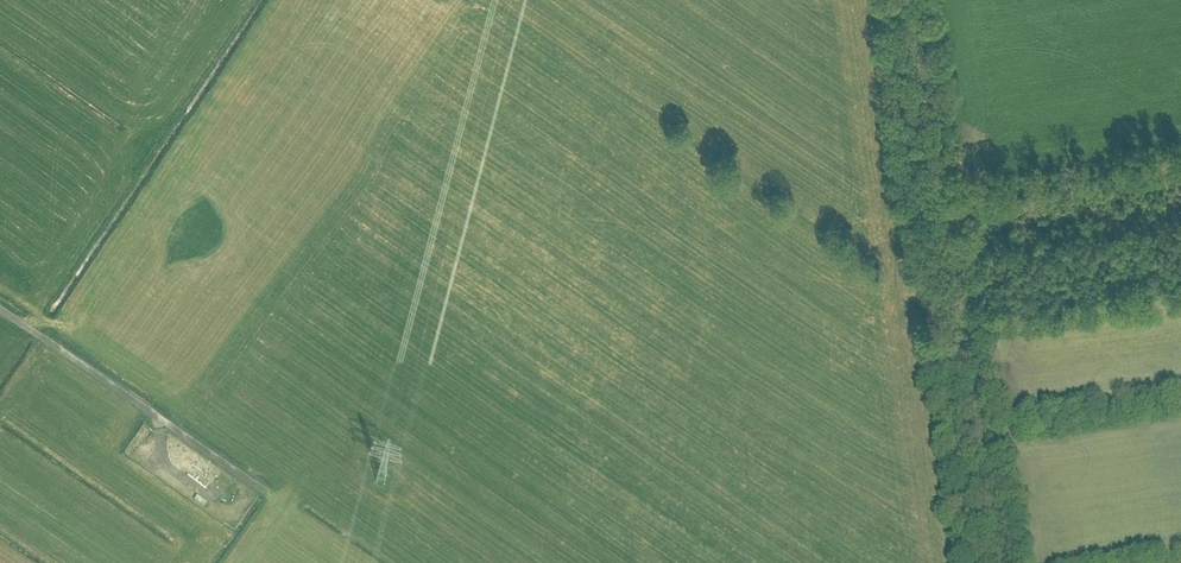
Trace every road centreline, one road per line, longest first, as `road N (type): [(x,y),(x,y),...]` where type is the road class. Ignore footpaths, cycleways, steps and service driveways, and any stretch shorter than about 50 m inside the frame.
road 1 (unclassified): [(1002,562),(910,0)]
road 2 (unclassified): [(261,488),(0,309)]

